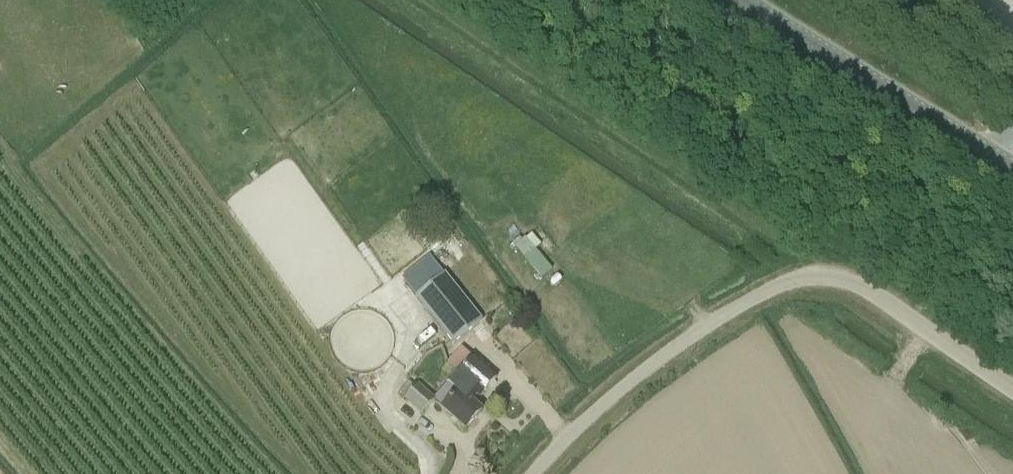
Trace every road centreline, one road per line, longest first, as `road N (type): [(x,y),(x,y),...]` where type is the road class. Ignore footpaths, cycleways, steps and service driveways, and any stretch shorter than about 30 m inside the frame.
road 1 (unclassified): [(546,473),(615,397),(684,343),(787,285),(827,275),(860,287),(1012,393)]
road 2 (unclassified): [(1012,167),(746,0)]

